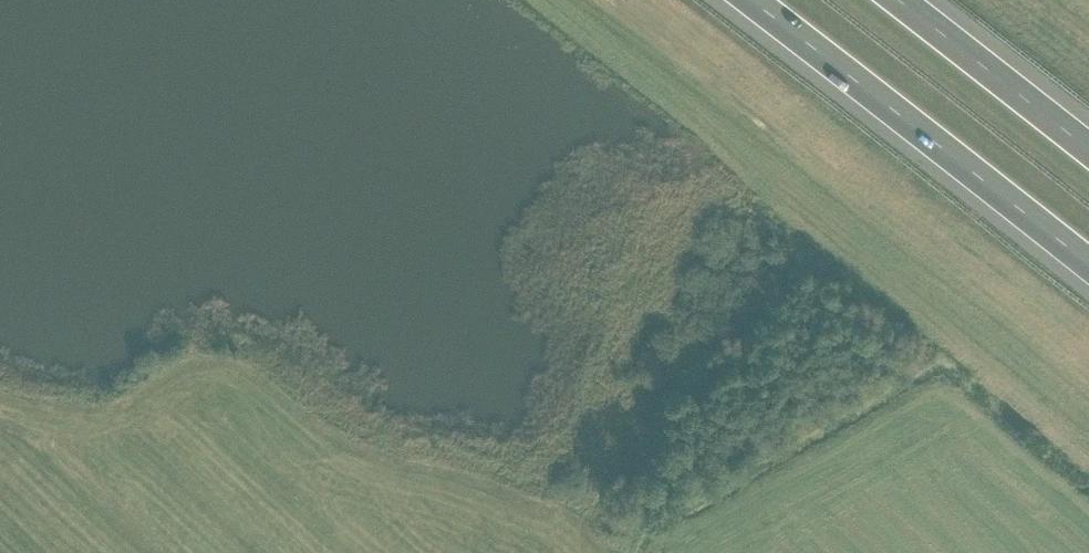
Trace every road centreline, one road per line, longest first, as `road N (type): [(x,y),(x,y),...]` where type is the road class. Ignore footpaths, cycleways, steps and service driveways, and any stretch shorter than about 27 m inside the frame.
road 1 (motorway): [(747,0),(1088,266)]
road 2 (motorway): [(1088,153),(897,0)]

